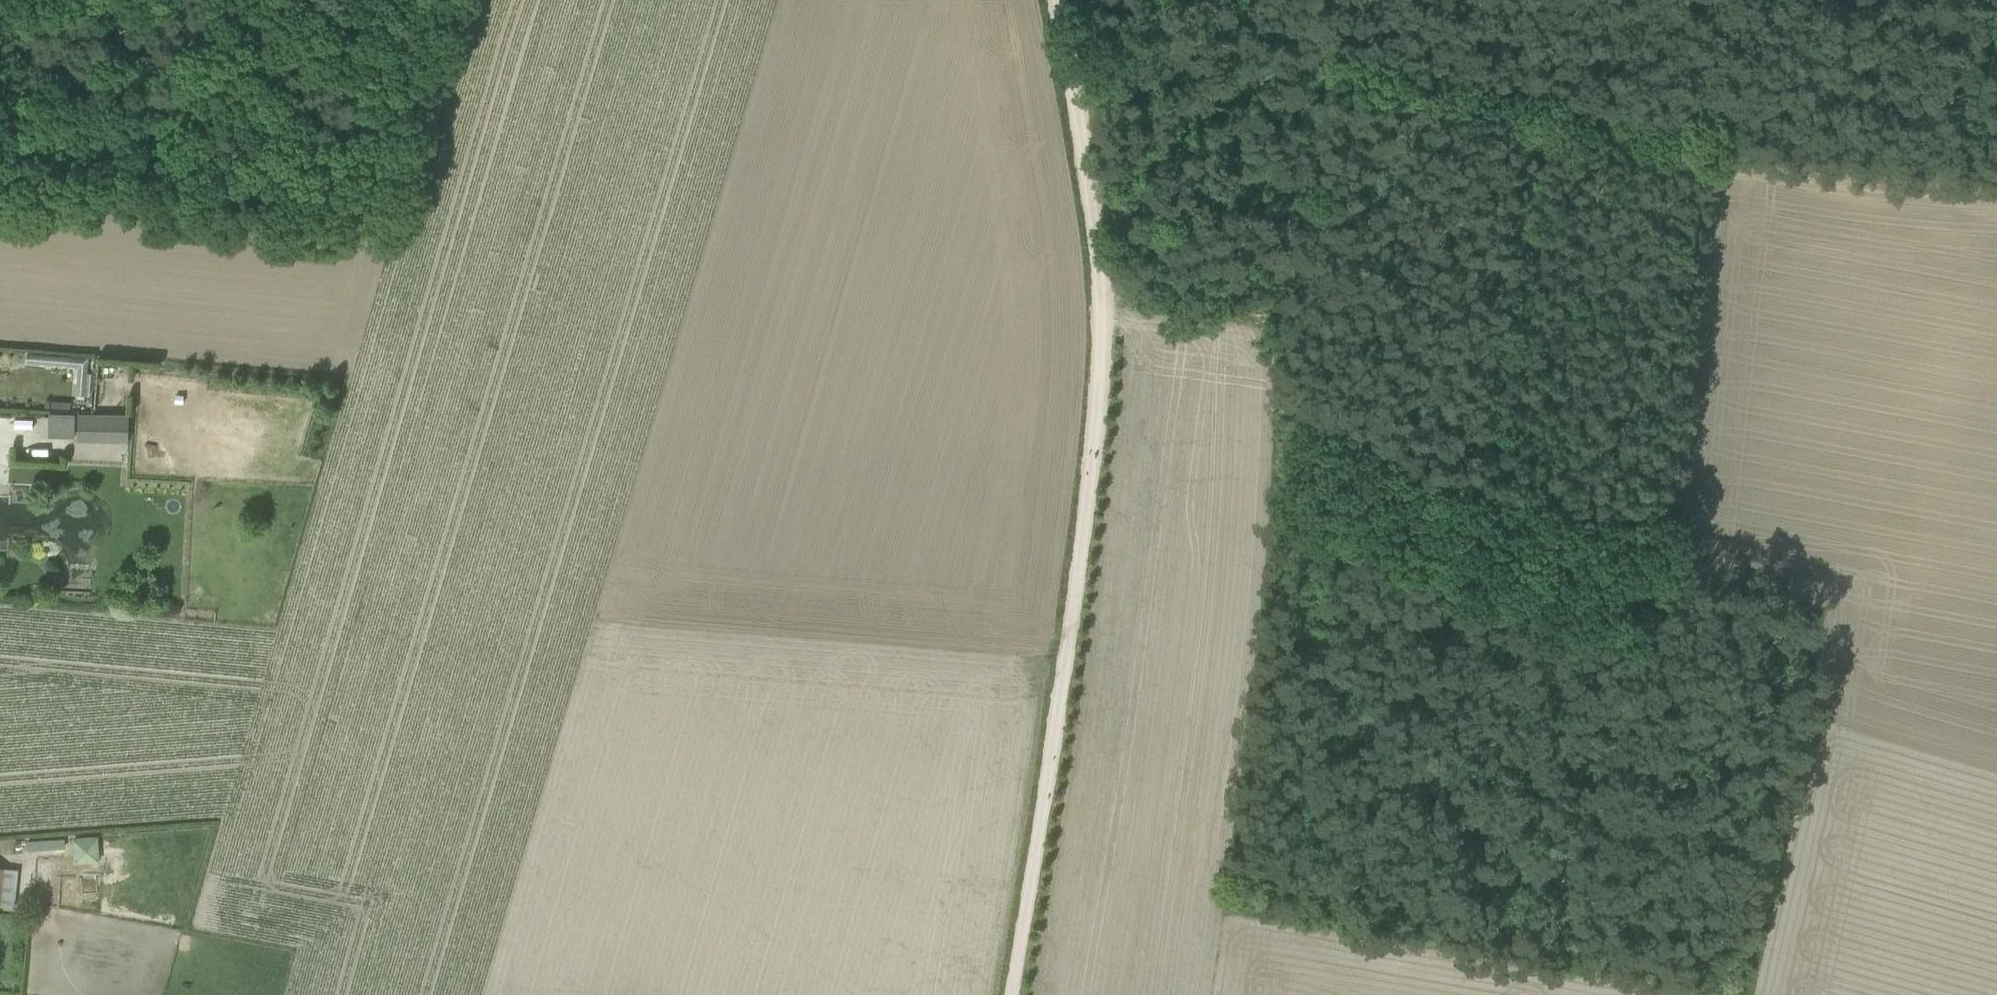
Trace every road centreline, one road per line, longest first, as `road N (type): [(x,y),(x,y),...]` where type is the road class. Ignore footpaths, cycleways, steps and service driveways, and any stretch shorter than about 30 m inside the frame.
road 1 (track): [(1058,0),(1106,279),(1105,376),(1064,724),(1018,994)]
road 2 (track): [(1710,167),(1534,131),(1314,71),(1257,0)]
road 3 (track): [(1079,101),(1149,0)]

